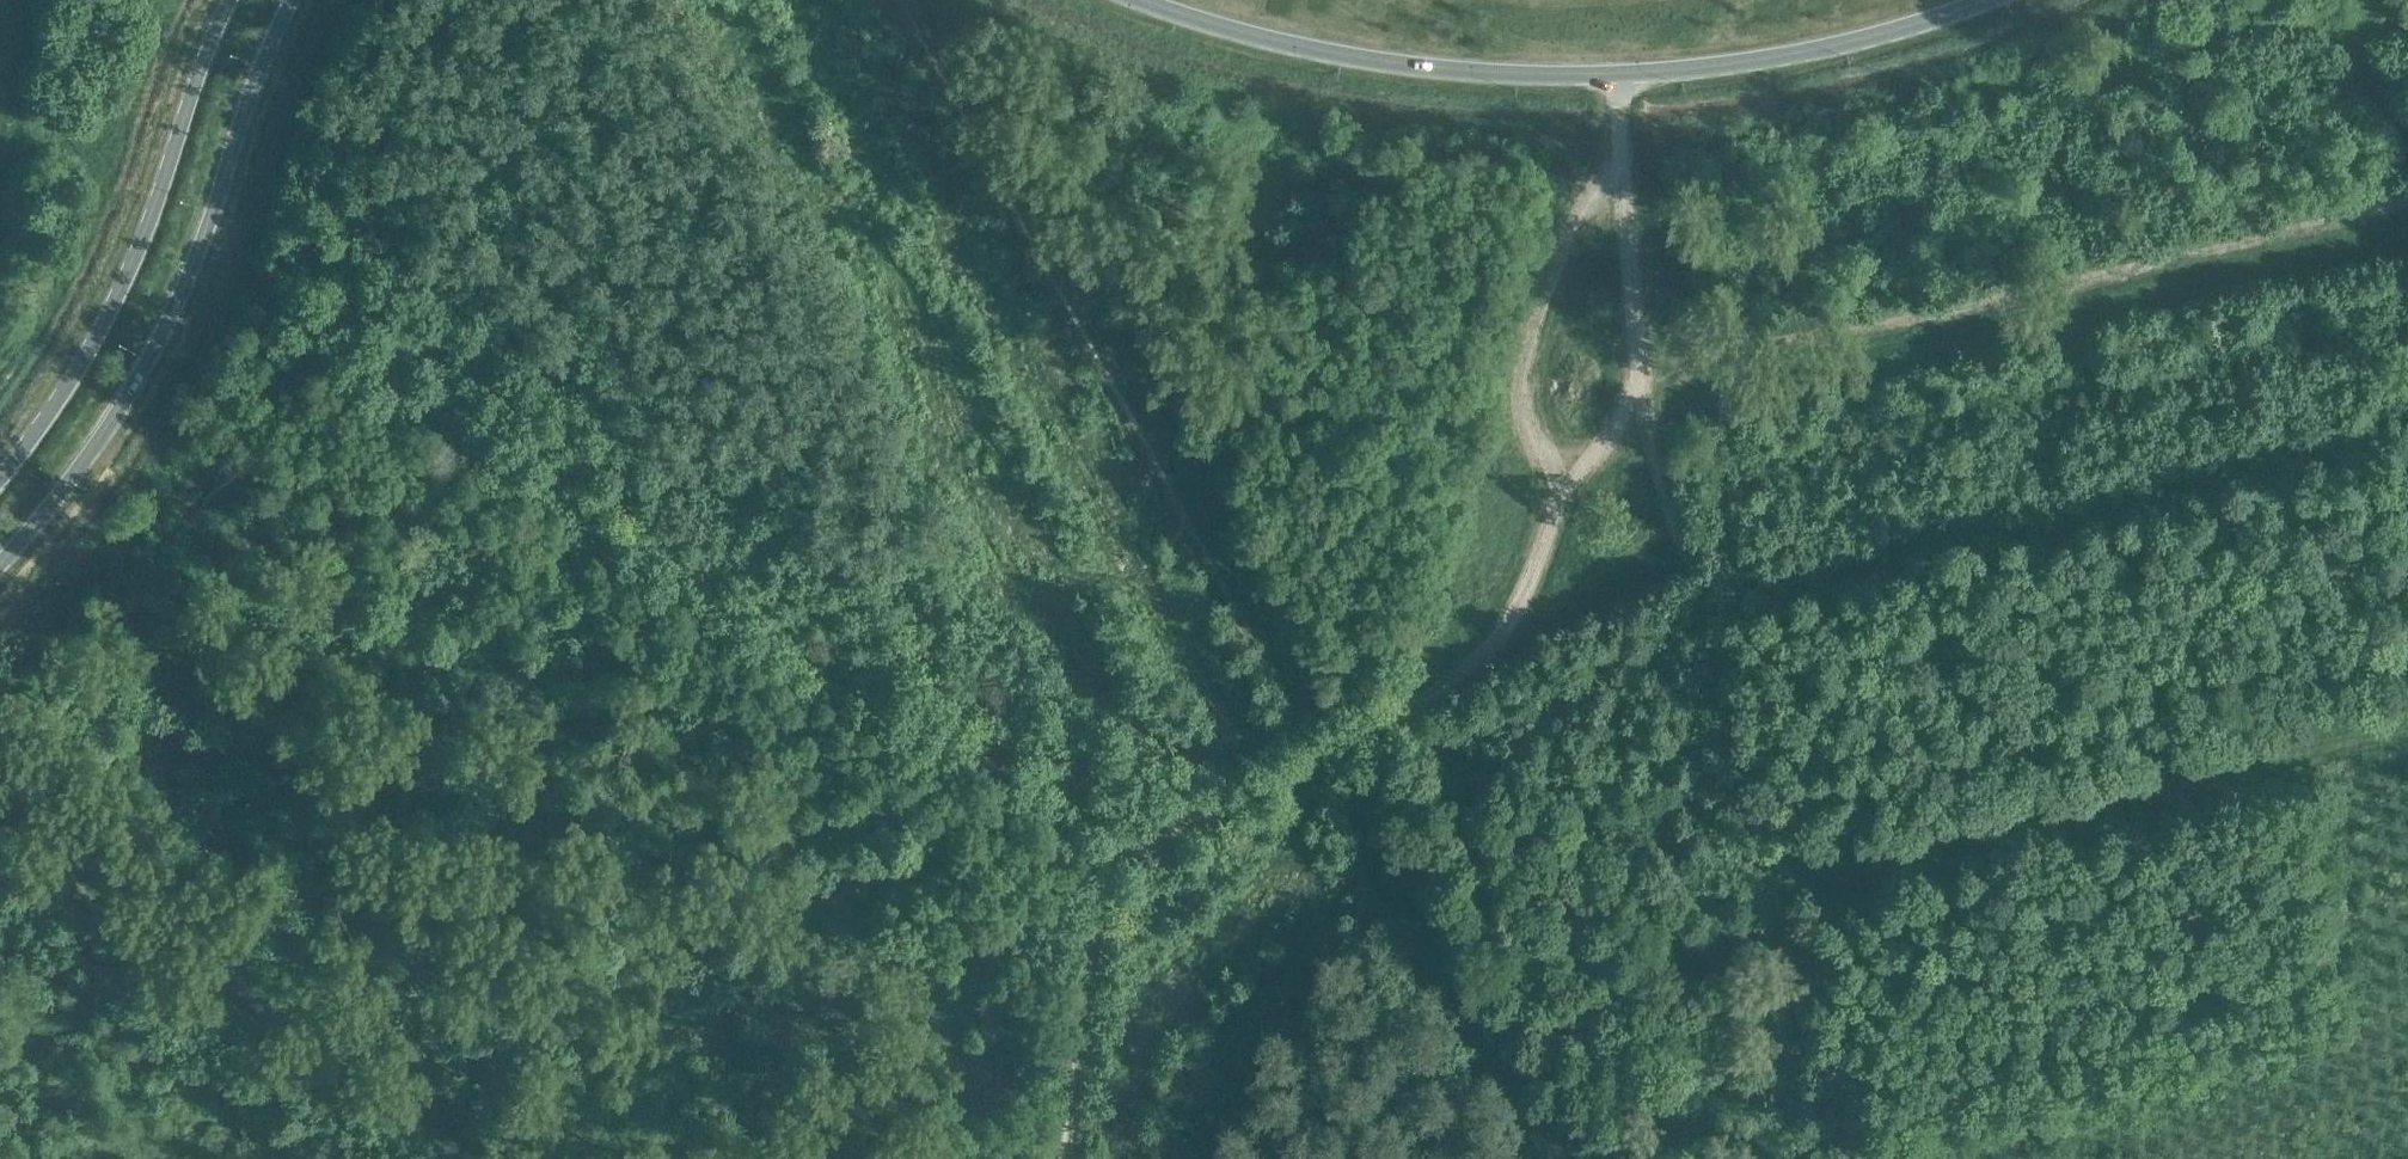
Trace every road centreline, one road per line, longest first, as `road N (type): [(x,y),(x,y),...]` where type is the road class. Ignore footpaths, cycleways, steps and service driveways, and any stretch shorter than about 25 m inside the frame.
road 1 (secondary): [(1138,0),(1379,61),(1613,74),(1773,58),(1984,0)]
road 2 (secondary): [(0,562),(74,474),(157,344),(291,0)]
road 3 (secondary): [(230,0),(108,316),(0,476)]

